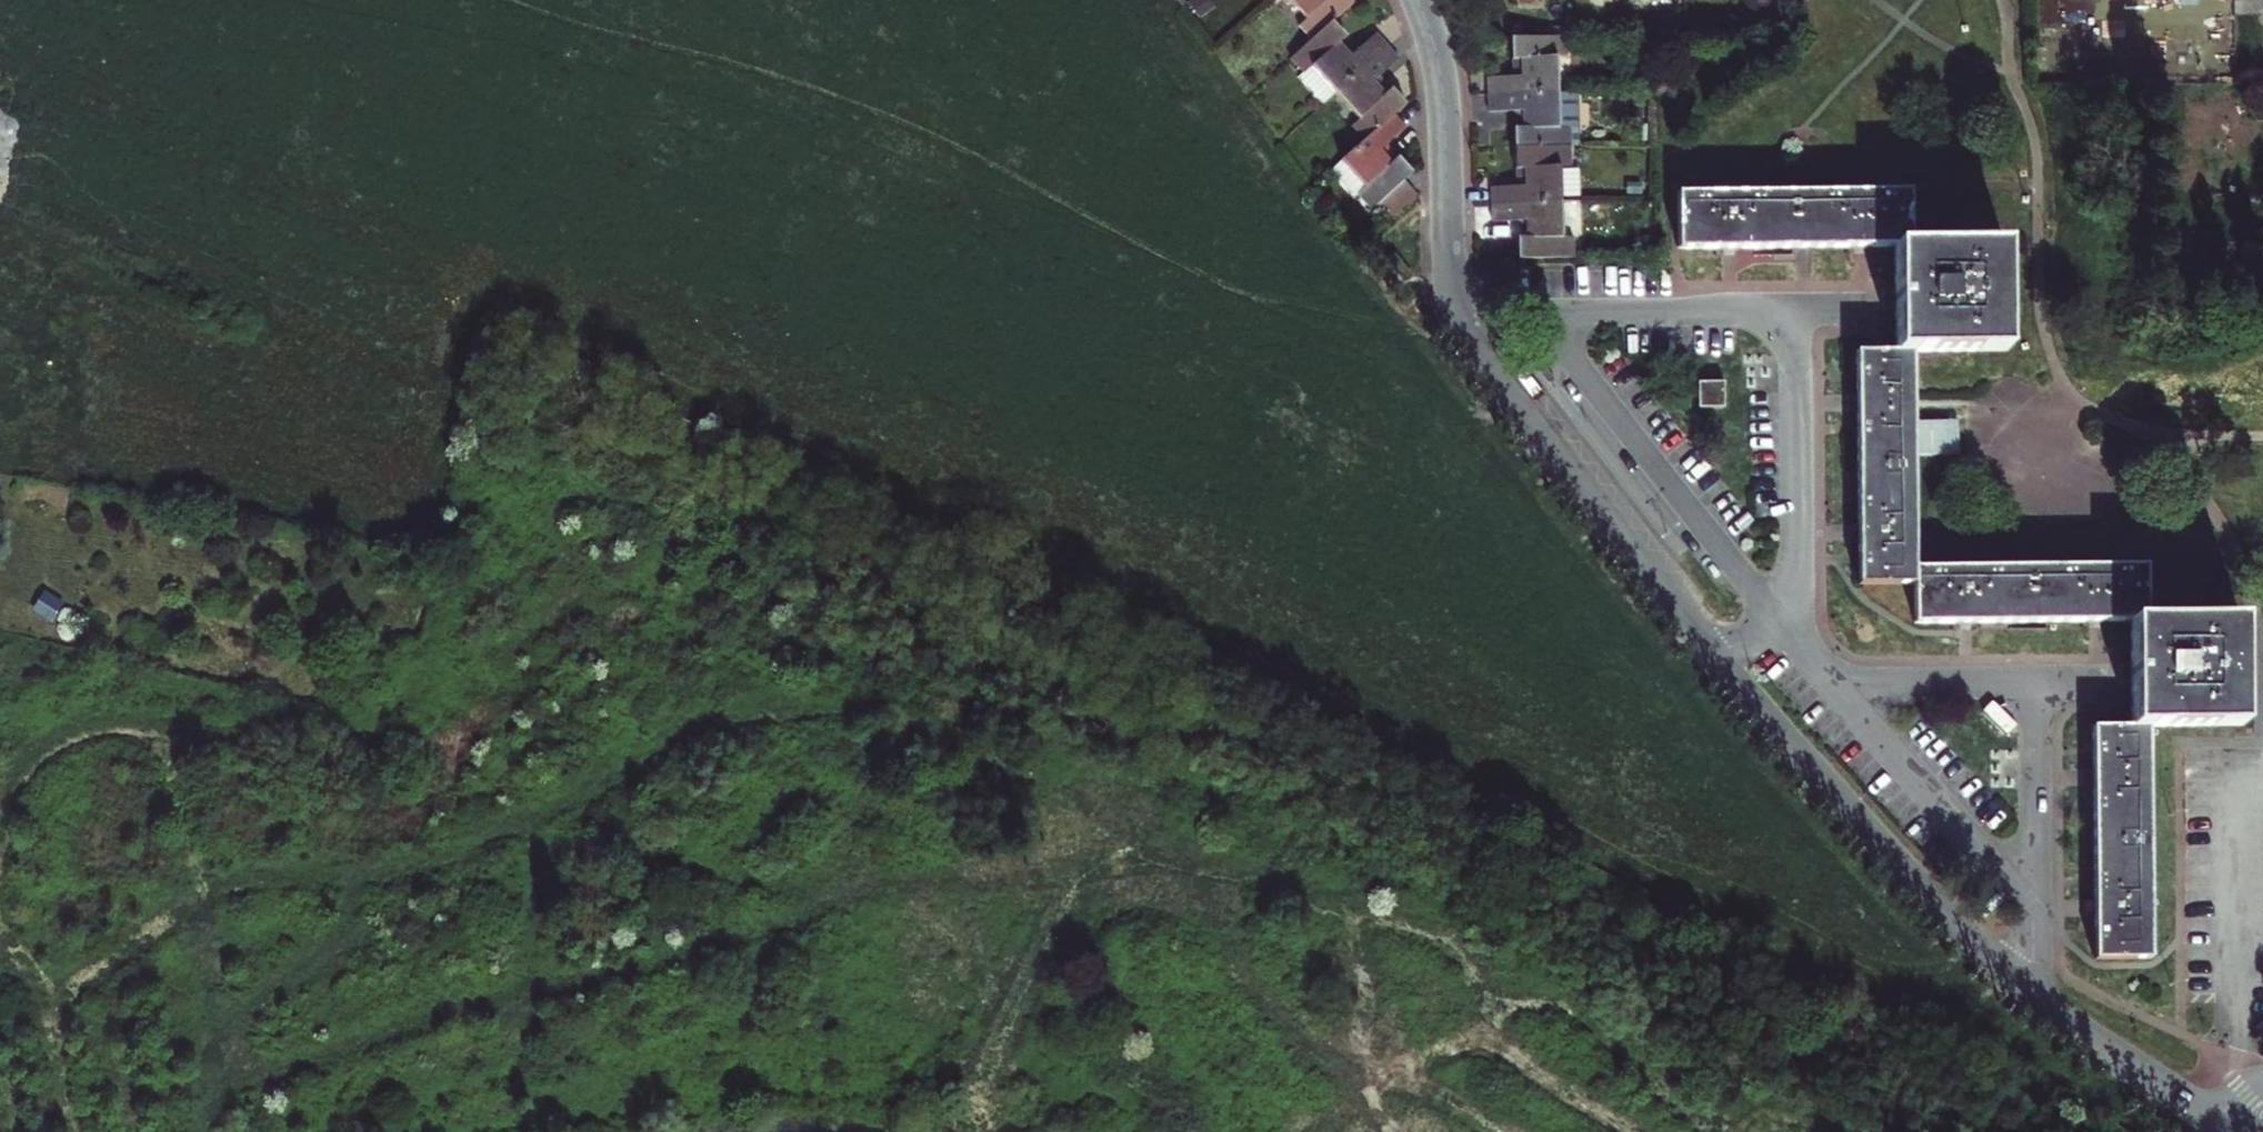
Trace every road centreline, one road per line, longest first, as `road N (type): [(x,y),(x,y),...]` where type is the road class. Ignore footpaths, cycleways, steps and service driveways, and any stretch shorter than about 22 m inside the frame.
road 1 (residential): [(1419,0),(1441,79),(1450,288),(1485,367),(1720,659),(1980,957),(2035,1007),(2209,1111)]

